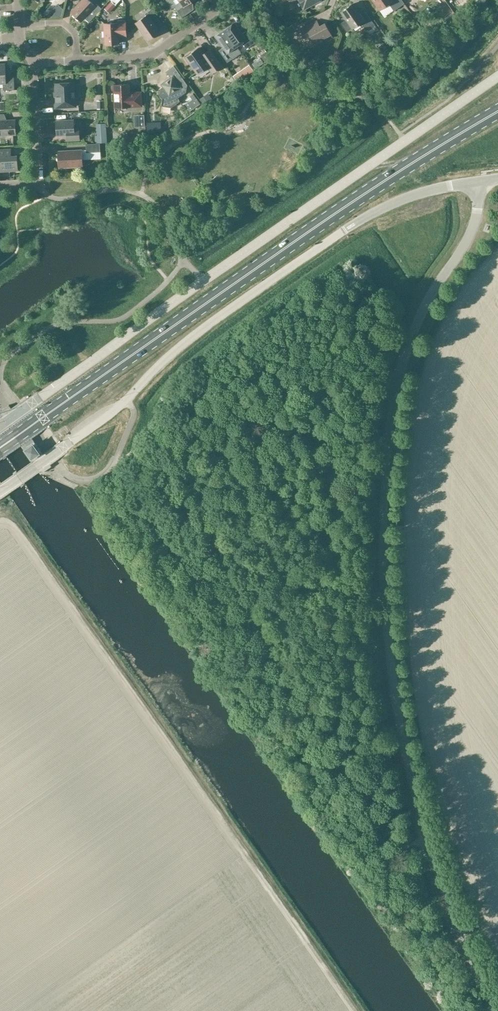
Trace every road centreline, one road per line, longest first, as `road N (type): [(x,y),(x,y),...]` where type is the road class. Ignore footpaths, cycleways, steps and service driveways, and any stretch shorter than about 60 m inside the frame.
road 1 (unclassified): [(497,1009),(449,899),(402,741),(383,524),(388,426),(406,355),(436,286),(469,238),(479,182)]
road 2 (unclassified): [(0,427),(497,78)]
road 3 (primary): [(0,448),(402,169),(497,113)]
road 4 (unclassified): [(0,491),(127,399),(182,344),(344,229),(423,192),(479,182)]
road 5 (residential): [(219,0),(214,12),(148,57),(76,61)]
road 6 (residential): [(0,187),(38,184),(34,64)]

